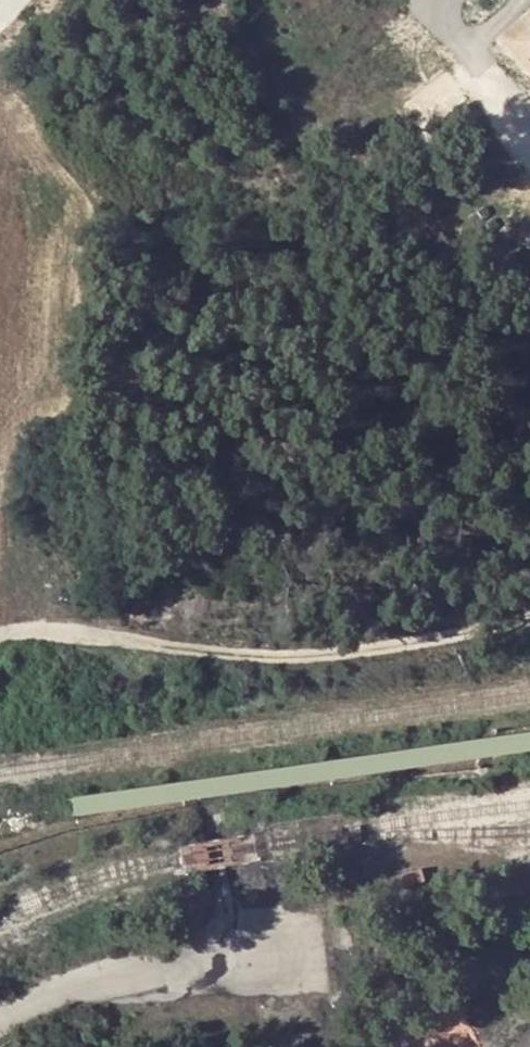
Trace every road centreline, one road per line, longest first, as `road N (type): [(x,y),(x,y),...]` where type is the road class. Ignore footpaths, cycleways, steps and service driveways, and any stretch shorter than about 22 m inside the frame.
road 1 (residential): [(0,633),(55,630),(283,659),(529,620)]

